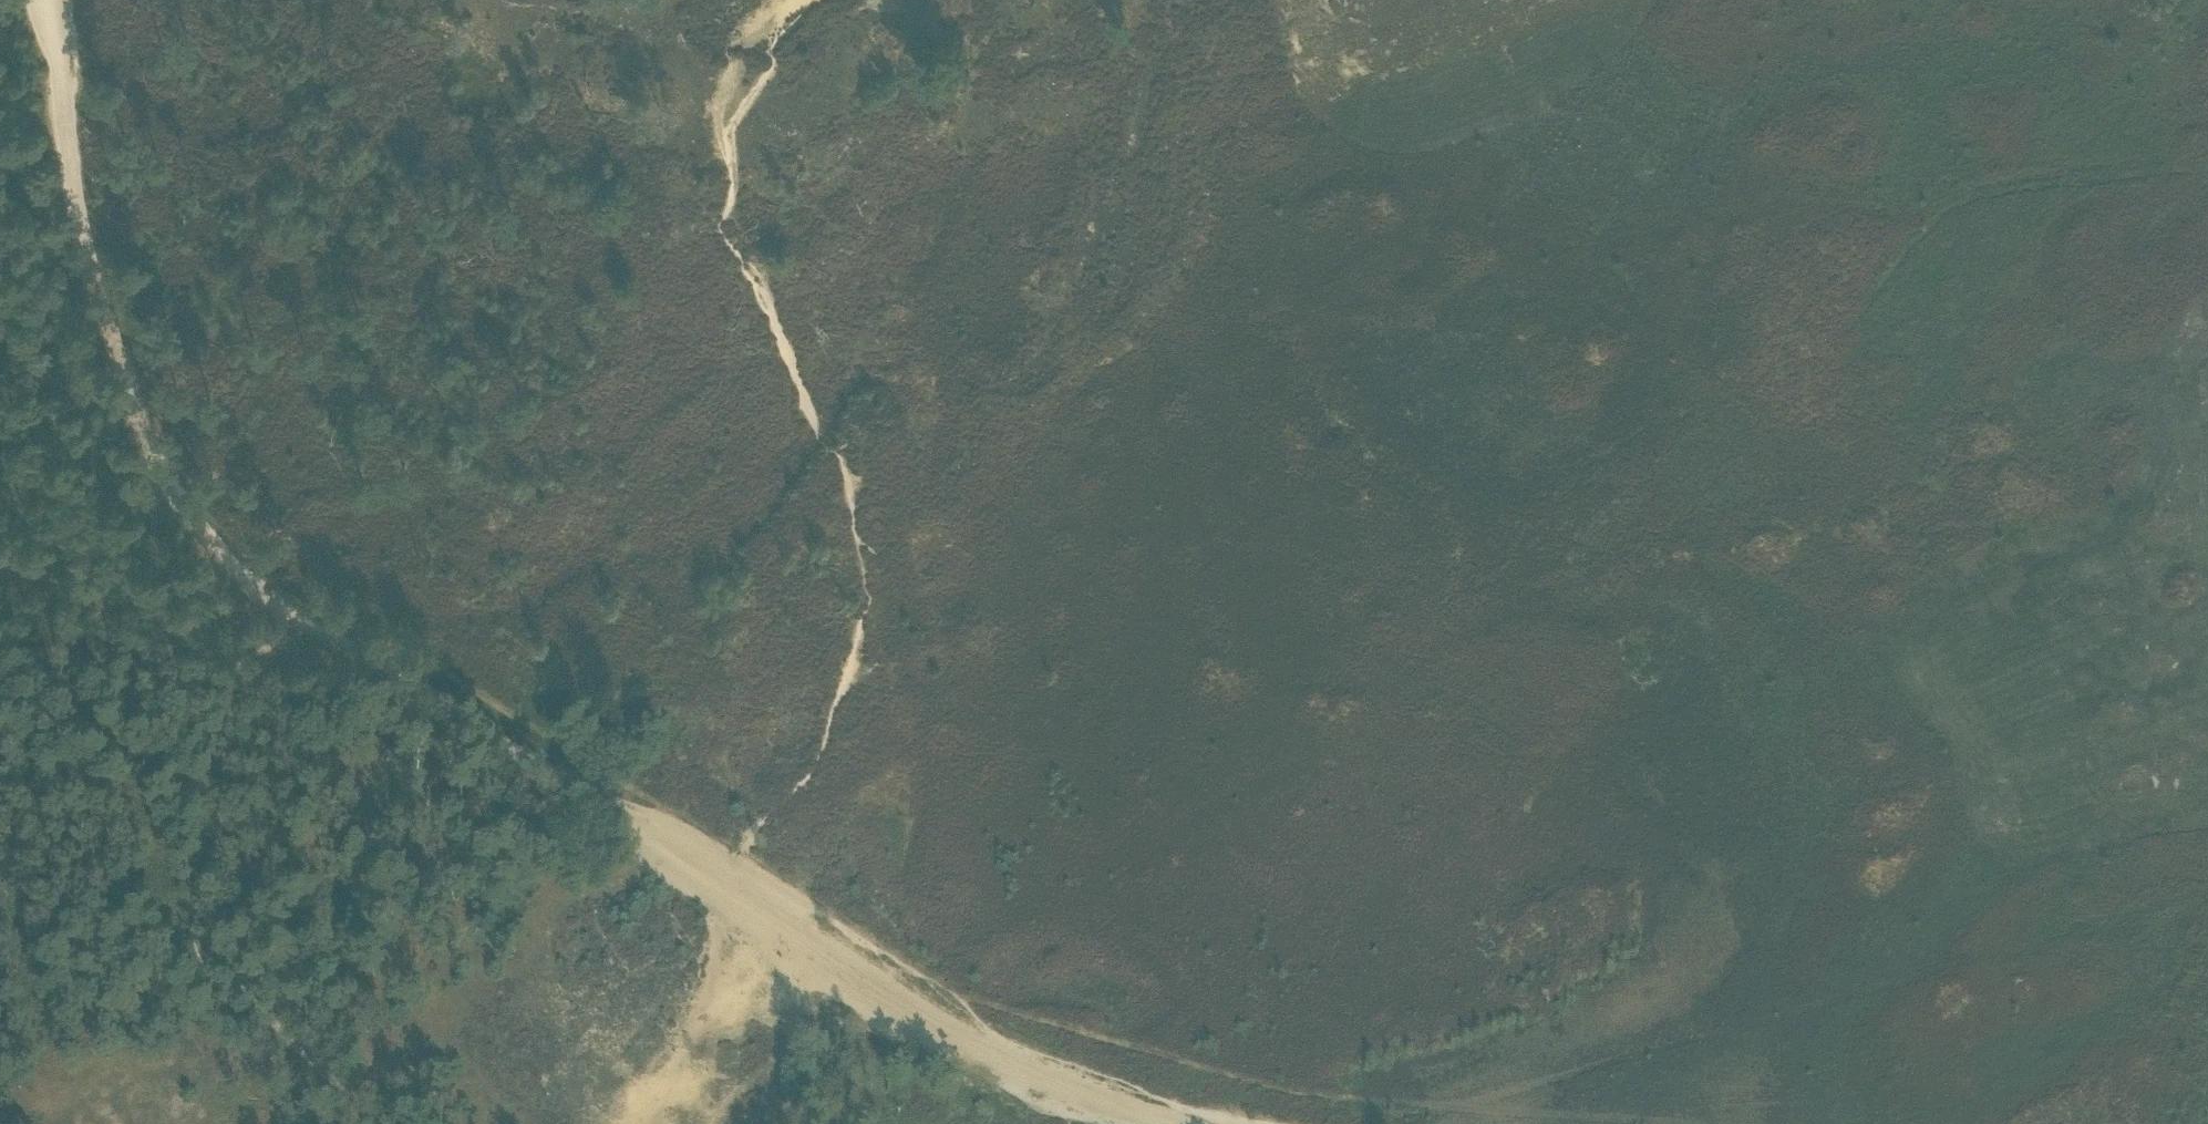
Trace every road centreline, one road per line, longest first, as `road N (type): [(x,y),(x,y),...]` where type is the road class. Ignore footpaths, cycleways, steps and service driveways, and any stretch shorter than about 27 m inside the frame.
road 1 (track): [(277,614),(376,668),(955,1037),(1087,1102),(1159,1123)]
road 2 (track): [(44,0),(89,259),(164,481),(210,556),(277,614)]
road 3 (track): [(381,1123),(196,949),(195,914),(253,649),(277,614)]

